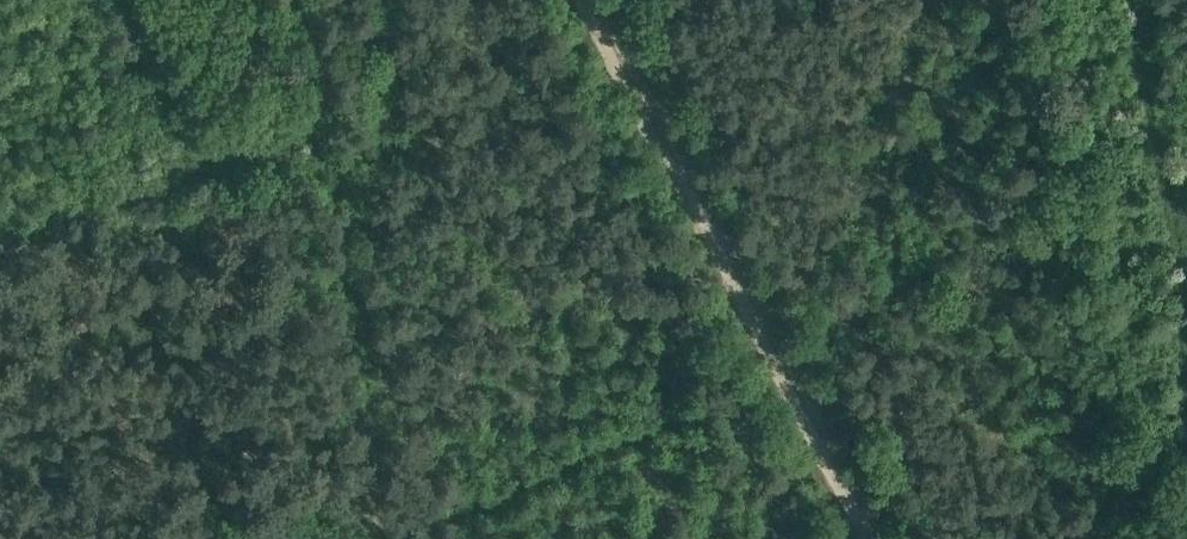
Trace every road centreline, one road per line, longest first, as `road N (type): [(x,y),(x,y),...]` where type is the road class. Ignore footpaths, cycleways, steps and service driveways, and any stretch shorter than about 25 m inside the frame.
road 1 (track): [(863,538),(577,0)]

